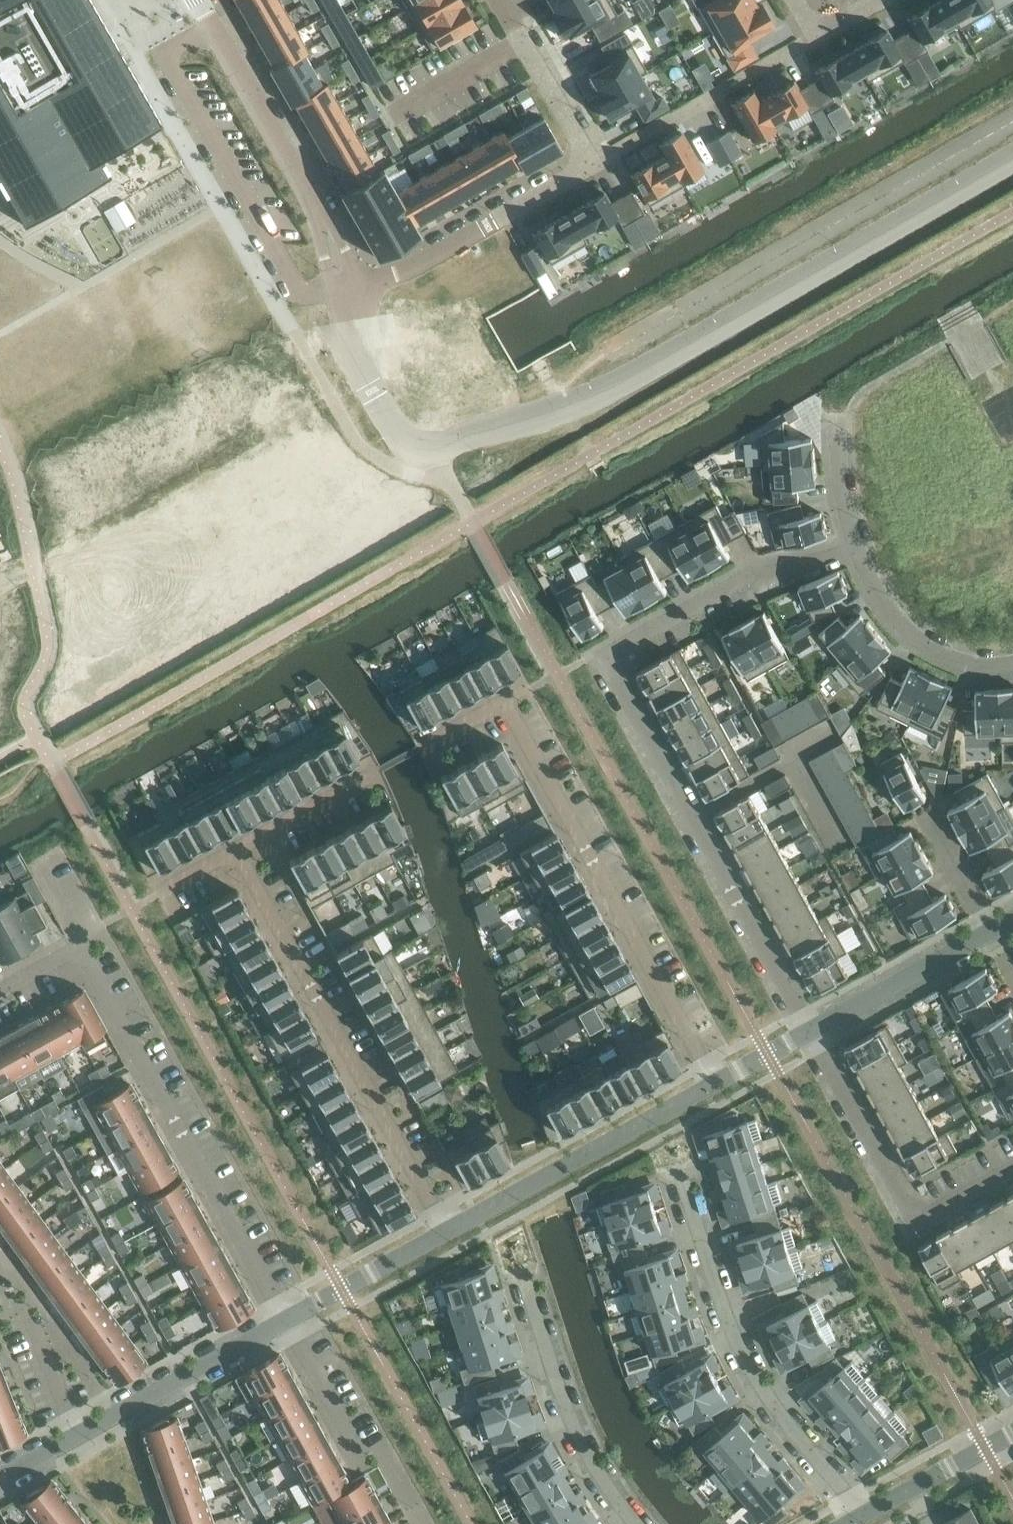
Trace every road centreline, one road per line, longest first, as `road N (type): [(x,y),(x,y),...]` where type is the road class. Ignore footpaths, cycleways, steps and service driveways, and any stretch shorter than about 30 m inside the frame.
road 1 (residential): [(808,1030),(601,653),(760,565),(854,544)]
road 2 (tertiary): [(1012,156),(584,400),(532,416)]
road 3 (residential): [(423,746),(504,701),(714,1083)]
road 4 (residential): [(0,986),(69,947),(289,1319)]
road 5 (residential): [(507,0),(599,159),(414,268),(361,289)]
road 6 (residential): [(237,849),(449,1231)]
road 7 (tertiary): [(0,669),(343,468)]
road 8 (residential): [(680,1180),(751,1375),(864,1517)]
road 9 (unclassified): [(335,294),(0,489)]
road 10 (tertiary): [(322,426),(0,601)]
road 11 (residential): [(1012,1162),(914,1217),(808,1030)]
road 12 (residential): [(714,1083),(449,1231)]
road 13 (residential): [(524,1278),(568,1422),(630,1523)]
road 14 (residential): [(289,1319),(80,1434)]
road 15 (residential): [(313,204),(196,0)]
road 16 (residential): [(854,544),(876,596),(913,640),(947,661),(1012,666)]
road 17 (residential): [(990,929),(808,1030)]
road 18 (residential): [(449,1231),(289,1319)]
road 19 (residential): [(1012,1433),(864,1517)]
road 20 (residential): [(237,849),(376,772)]
road 21 (residential): [(80,1434),(17,1302)]
road 22 (residential): [(289,1319),(362,1445)]
road 23 (residential): [(990,929),(931,823)]

